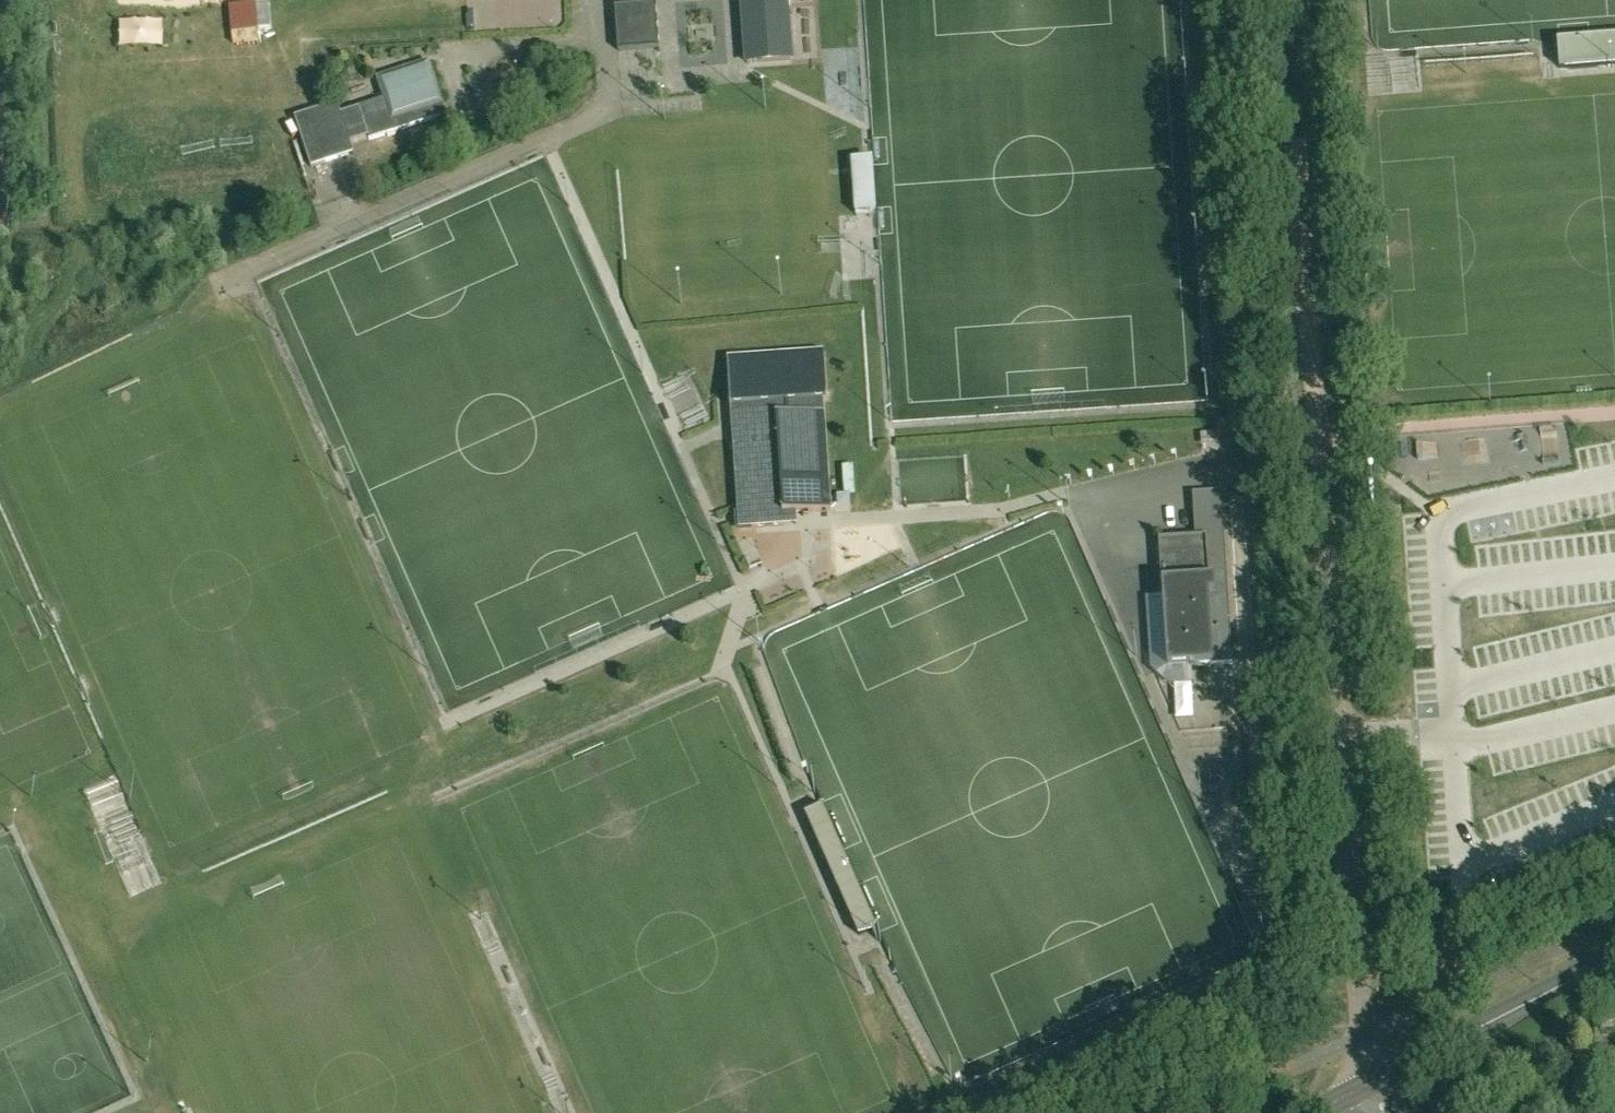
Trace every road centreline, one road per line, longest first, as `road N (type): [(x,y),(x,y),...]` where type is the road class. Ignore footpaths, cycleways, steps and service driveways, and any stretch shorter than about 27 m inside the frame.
road 1 (unclassified): [(1356,954),(1290,0)]

